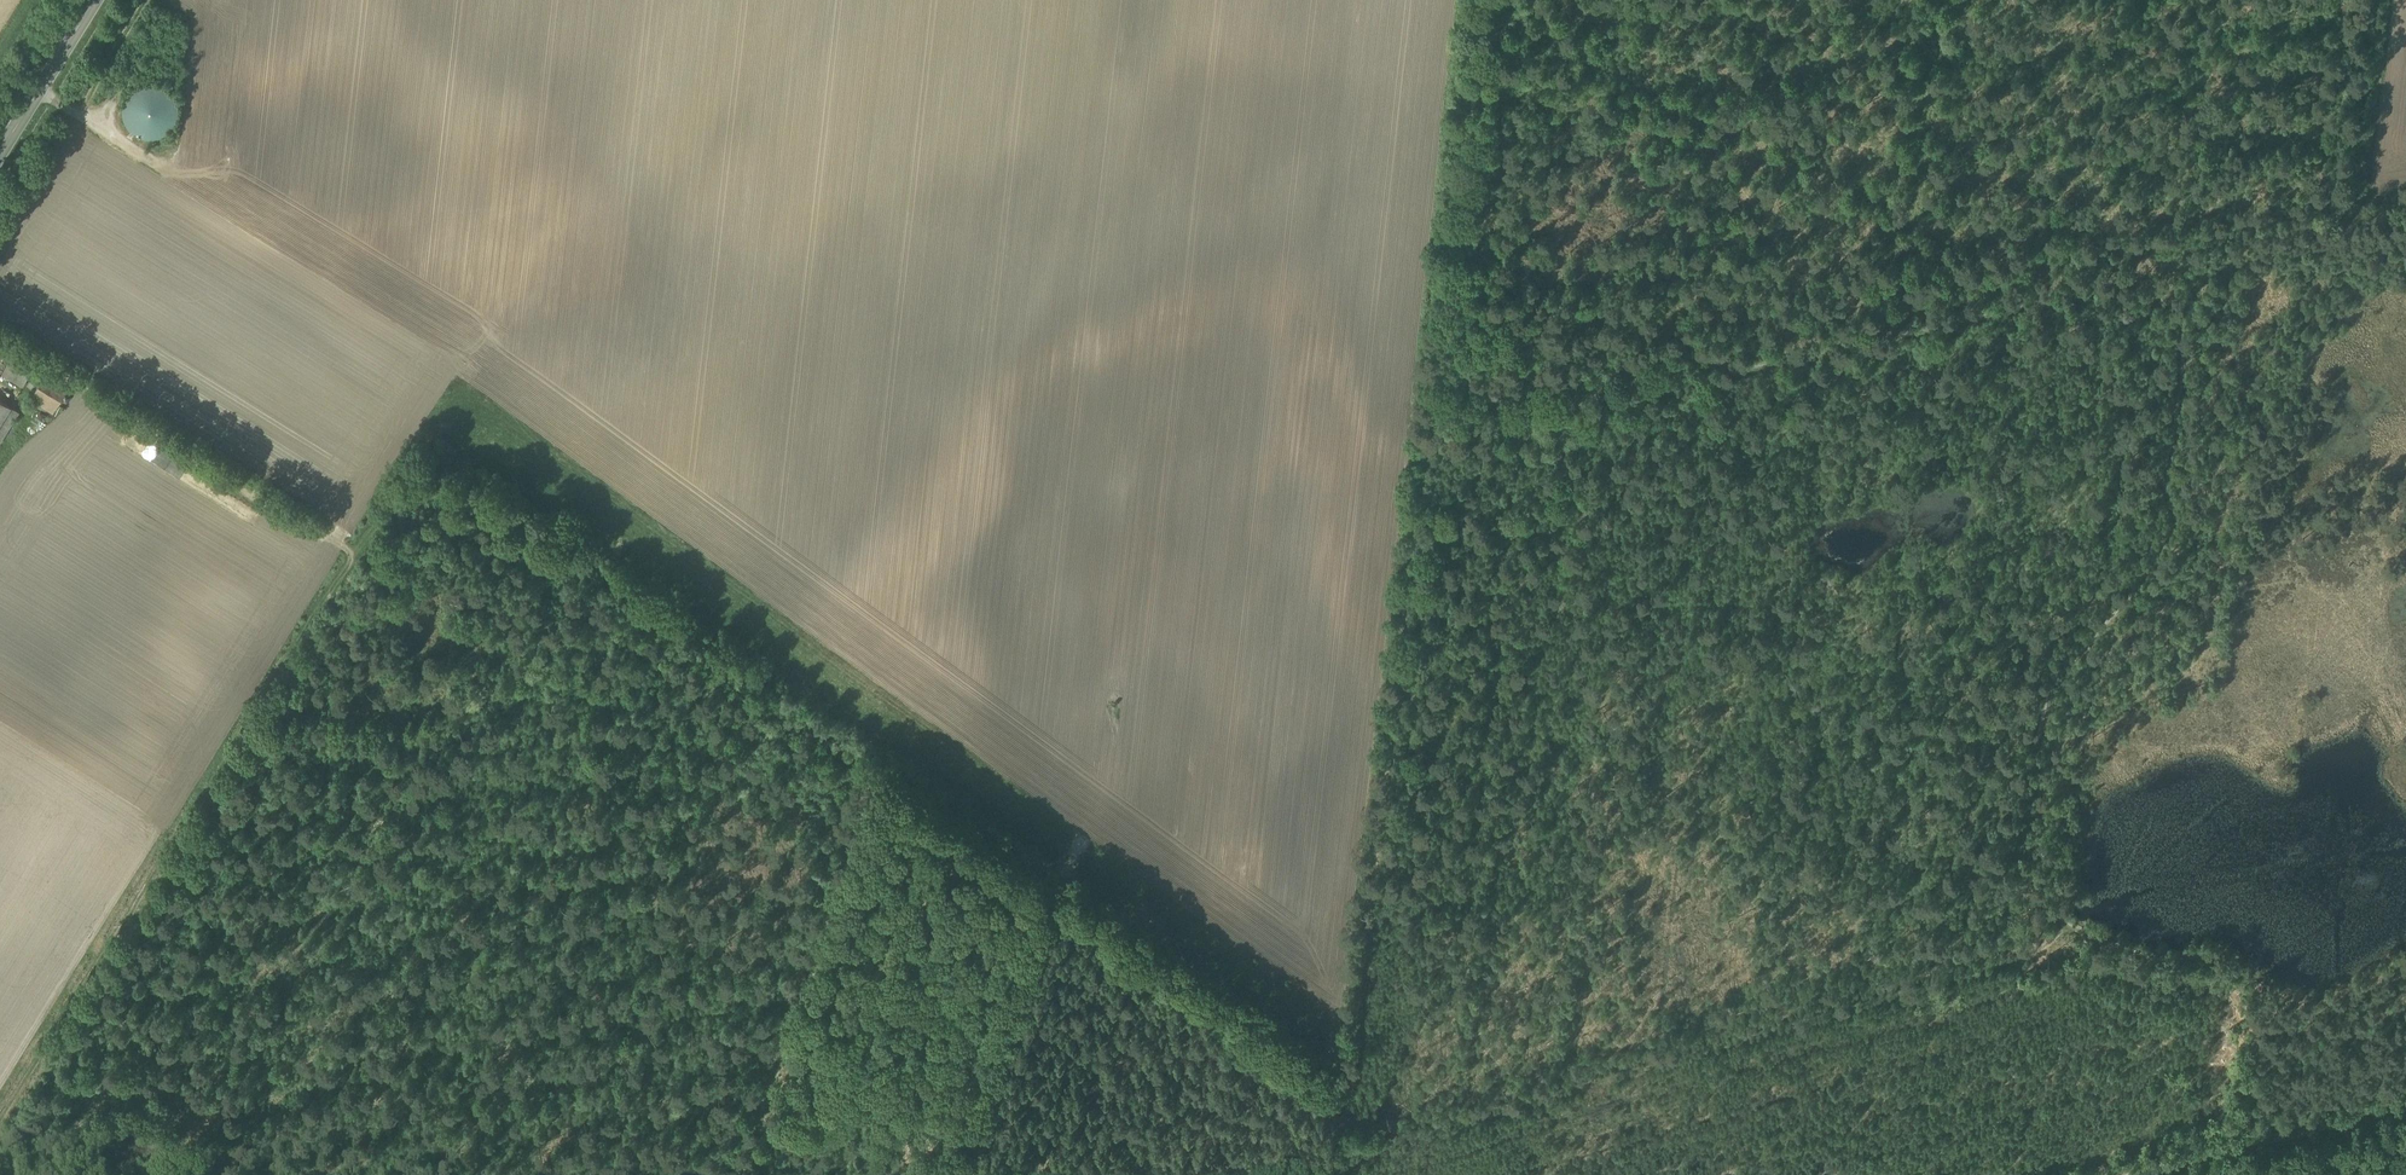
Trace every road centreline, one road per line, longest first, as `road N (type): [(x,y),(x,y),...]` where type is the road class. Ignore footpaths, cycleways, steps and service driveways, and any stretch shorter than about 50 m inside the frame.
road 1 (track): [(2152,290),(2124,281),(1878,342),(1426,432)]
road 2 (track): [(0,335),(336,541)]
road 3 (track): [(1902,334),(1940,0)]
road 4 (primary): [(0,149),(92,0)]

